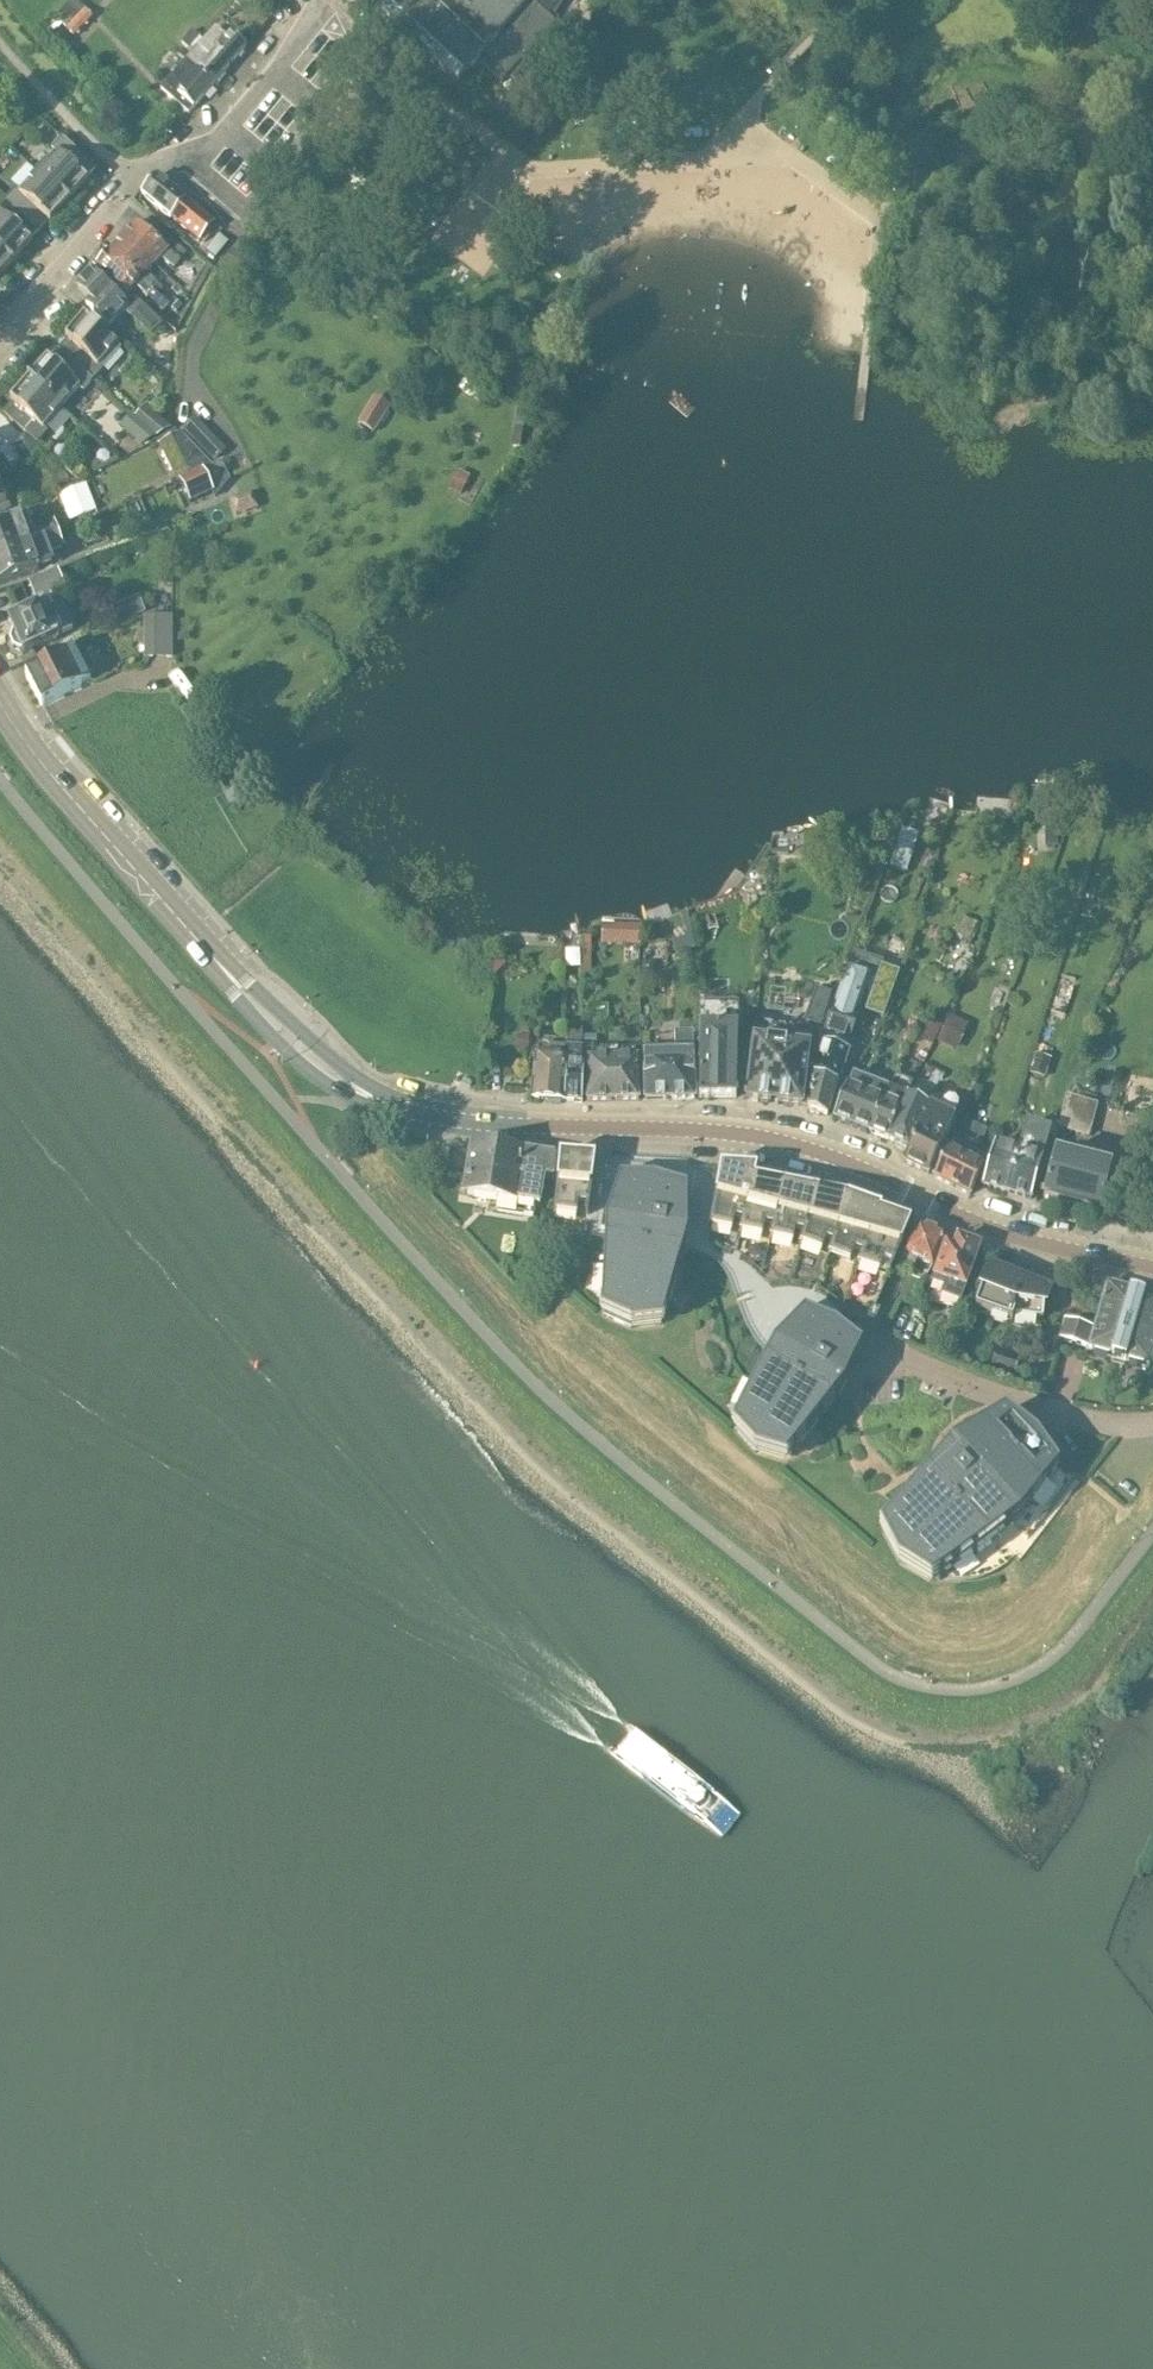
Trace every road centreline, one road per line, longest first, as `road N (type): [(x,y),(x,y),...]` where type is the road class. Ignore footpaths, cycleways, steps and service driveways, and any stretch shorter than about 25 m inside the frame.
road 1 (tertiary): [(1152,1262),(978,1220),(849,1159),(780,1136),(478,1119),(371,1095),(324,1068),(243,989),(24,736),(0,695)]
road 2 (residential): [(0,339),(144,167),(218,140),(321,0)]
road 3 (residential): [(868,1344),(1080,1422),(1152,1423)]

